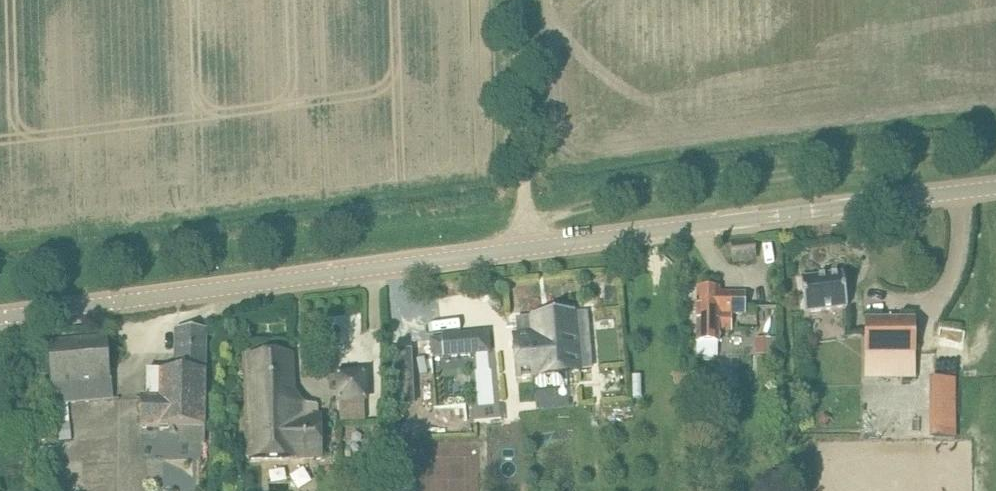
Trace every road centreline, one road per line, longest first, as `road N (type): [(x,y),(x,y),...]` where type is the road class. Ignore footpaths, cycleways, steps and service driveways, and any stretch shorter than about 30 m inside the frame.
road 1 (tertiary): [(0,316),(995,186)]
road 2 (track): [(526,247),(516,0)]

